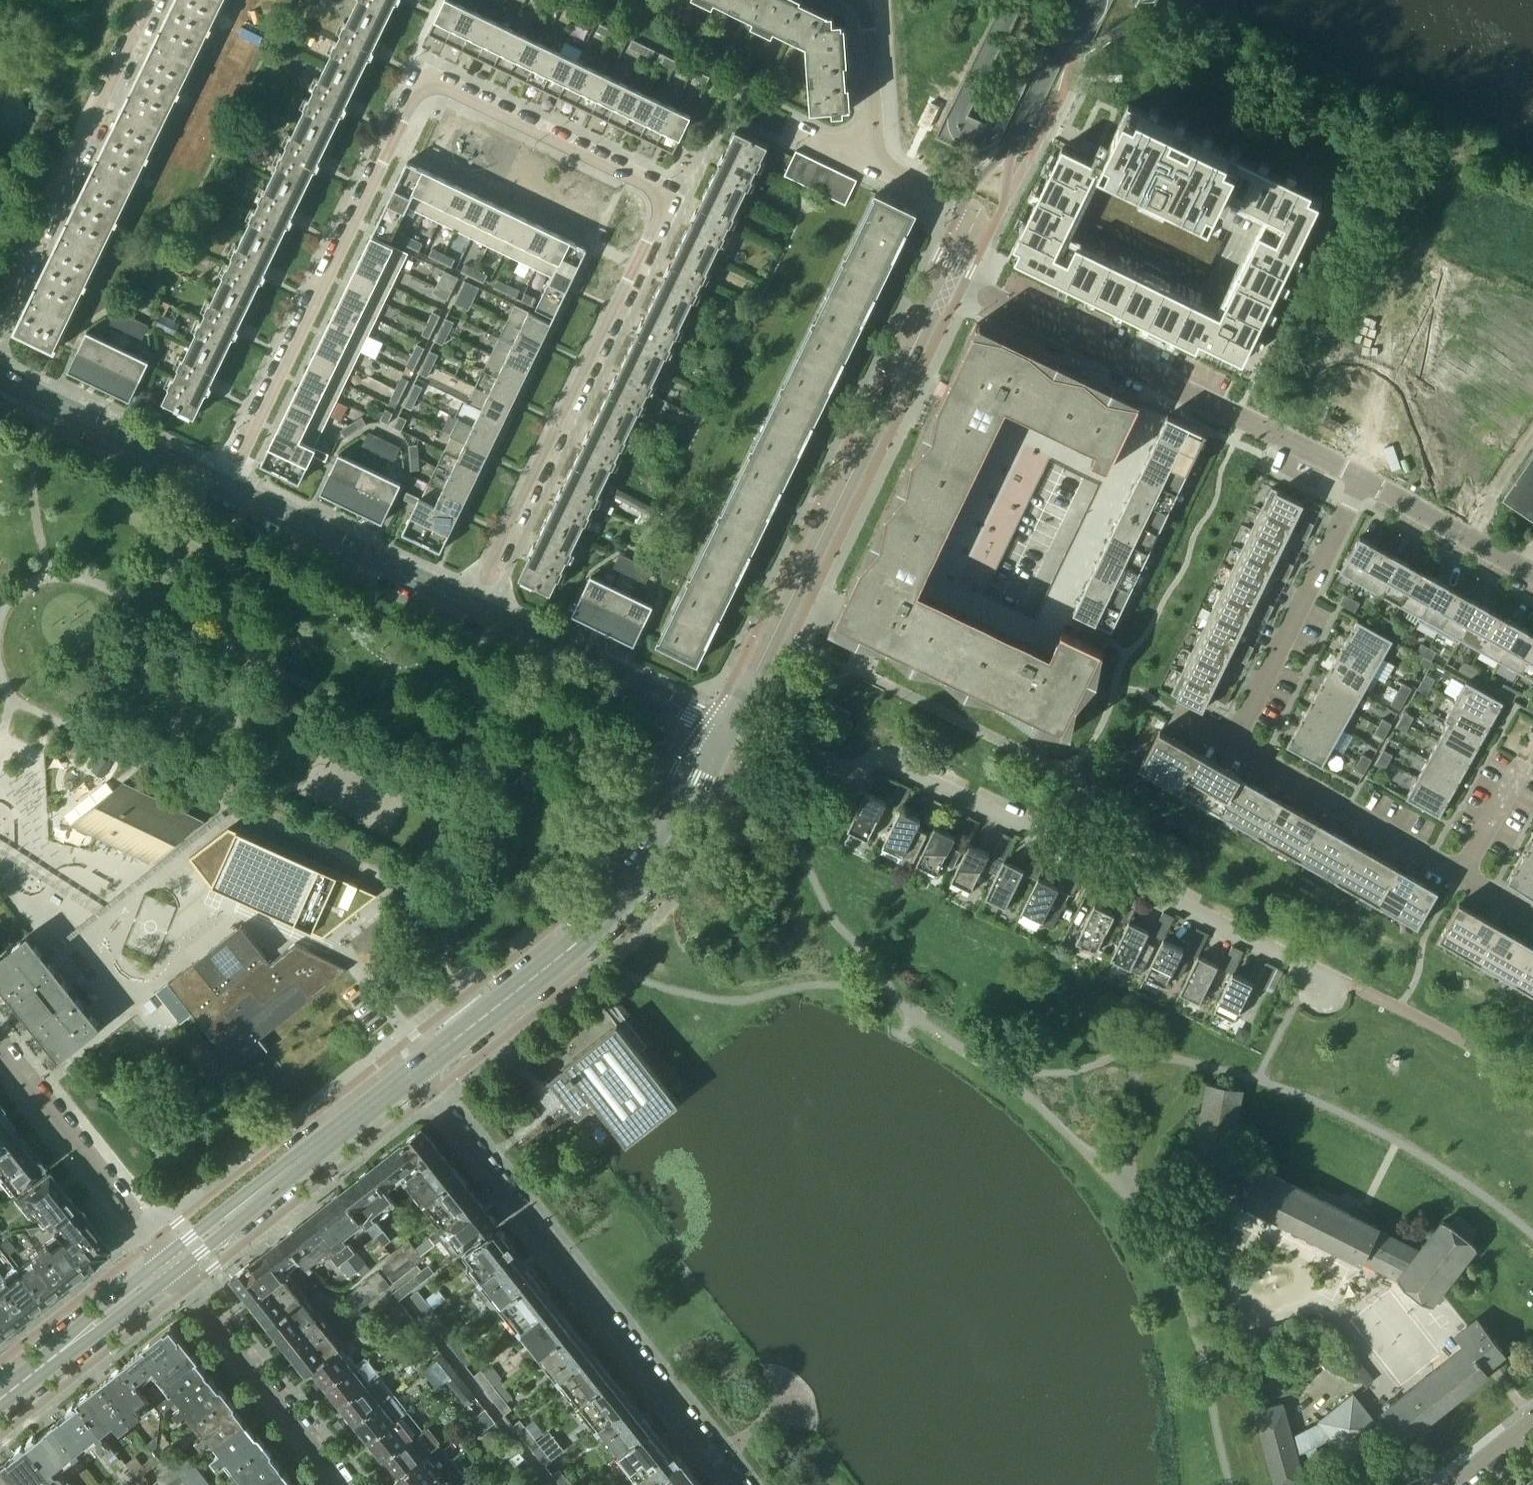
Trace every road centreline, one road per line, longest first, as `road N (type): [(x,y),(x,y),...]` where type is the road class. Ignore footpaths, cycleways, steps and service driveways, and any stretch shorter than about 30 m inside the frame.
road 1 (residential): [(474,606),(666,206),(660,188),(439,80),(419,81),(408,96),(222,485)]
road 2 (residential): [(1323,992),(1311,968),(878,755),(843,770),(730,723)]
road 3 (residential): [(1359,483),(1236,726),(1234,745),(1461,872)]
road 4 (residential): [(414,1072),(742,1484)]
road 5 (unclassified): [(730,723),(942,292)]
road 6 (tertiary): [(414,1072),(559,957),(645,875),(730,723)]
road 7 (residential): [(942,292),(1359,483)]
road 8 (residential): [(149,0),(0,309)]
road 9 (tertiary): [(171,1263),(414,1072)]
road 10 (tertiary): [(730,723),(474,606)]
road 11 (residential): [(343,1484),(171,1263)]
road 12 (tertiary): [(474,606),(222,485)]
road 13 (residential): [(0,1051),(171,1263)]
road 14 (tertiary): [(222,485),(0,374)]
road 15 (tertiary): [(0,1398),(171,1263)]
road 16 (residential): [(1359,483),(1532,580)]
road 17 (residential): [(881,167),(872,31),(861,0)]
road 18 (residential): [(1461,872),(1524,760)]

